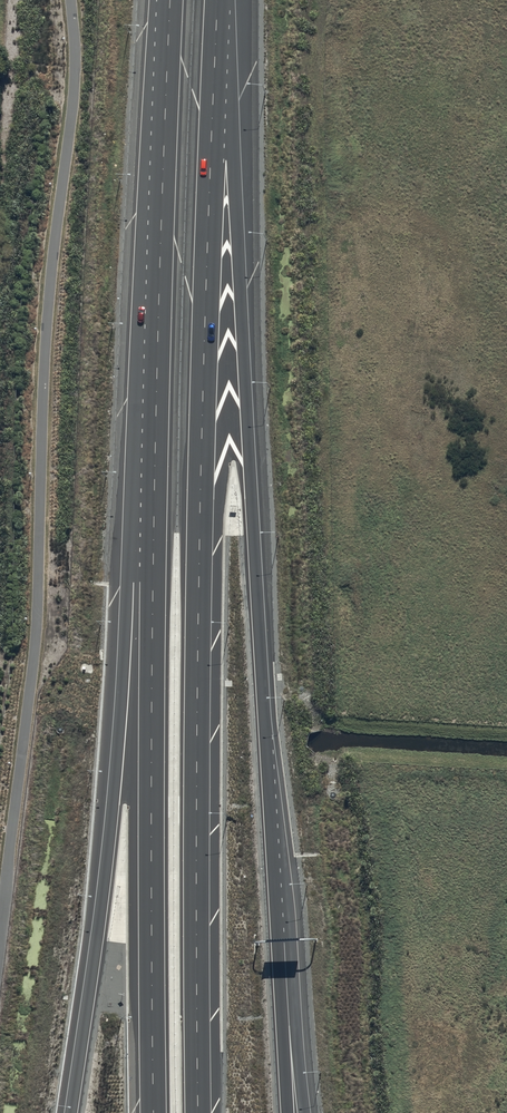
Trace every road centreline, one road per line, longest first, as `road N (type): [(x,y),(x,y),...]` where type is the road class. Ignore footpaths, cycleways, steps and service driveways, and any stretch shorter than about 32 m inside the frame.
road 1 (motorway): [(218,0),(199,575),(198,1112)]
road 2 (motorway): [(70,1112),(117,760),(164,133)]
road 3 (motorway): [(153,1112),(152,605),(164,133)]
road 4 (motorway): [(227,0),(280,905)]
road 5 (motorway): [(280,905),(306,1112)]
road 6 (motorway): [(280,905),(288,1112)]
road 7 (motorway): [(164,133),(170,0)]

